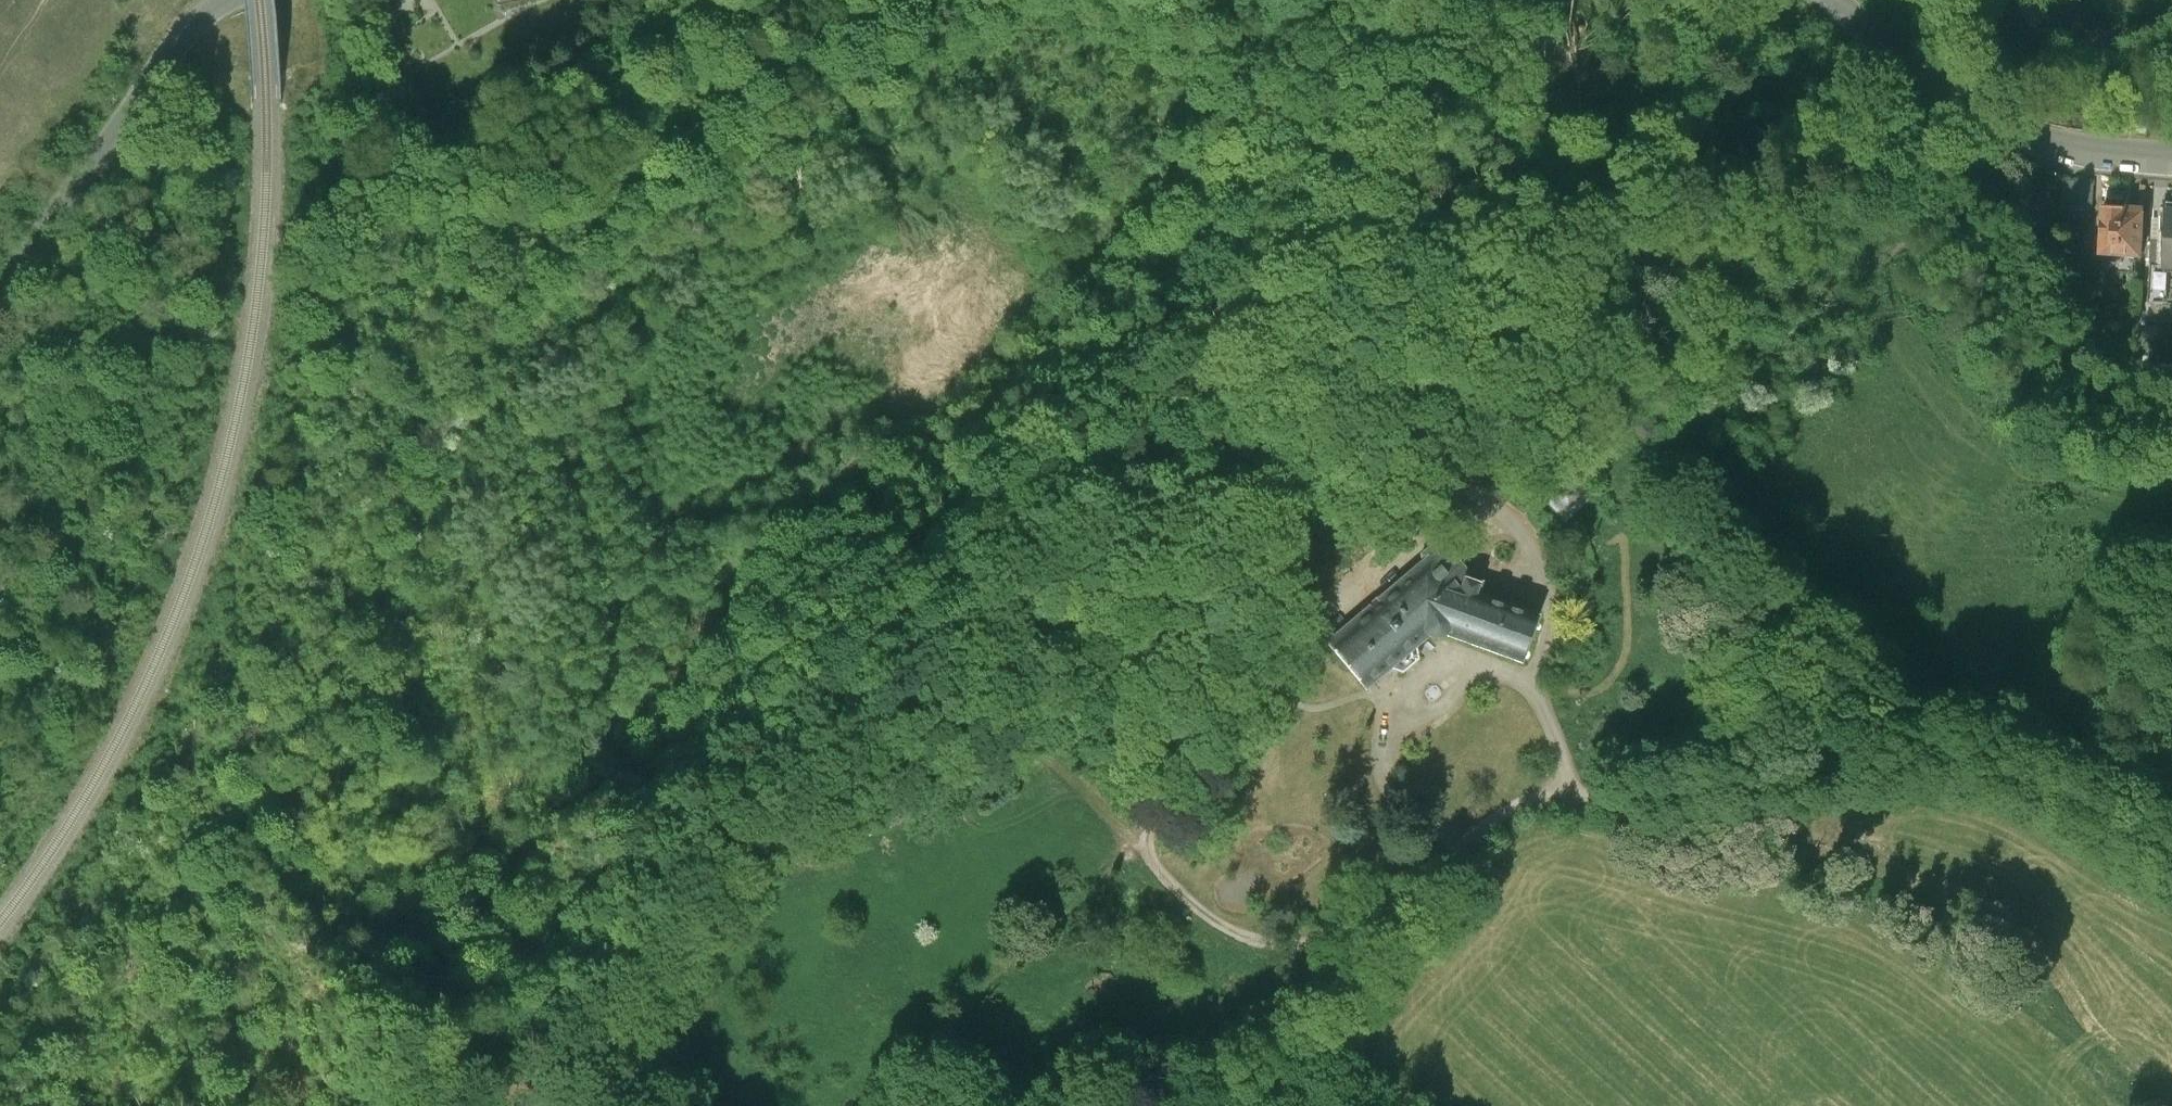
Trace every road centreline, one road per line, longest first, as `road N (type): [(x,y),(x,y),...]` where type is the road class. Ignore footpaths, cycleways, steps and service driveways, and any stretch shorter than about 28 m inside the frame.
road 1 (unclassified): [(2171,157),(2059,146),(1991,121),(1947,98),(1827,0)]
road 2 (unclassified): [(234,0),(175,54),(0,288)]

